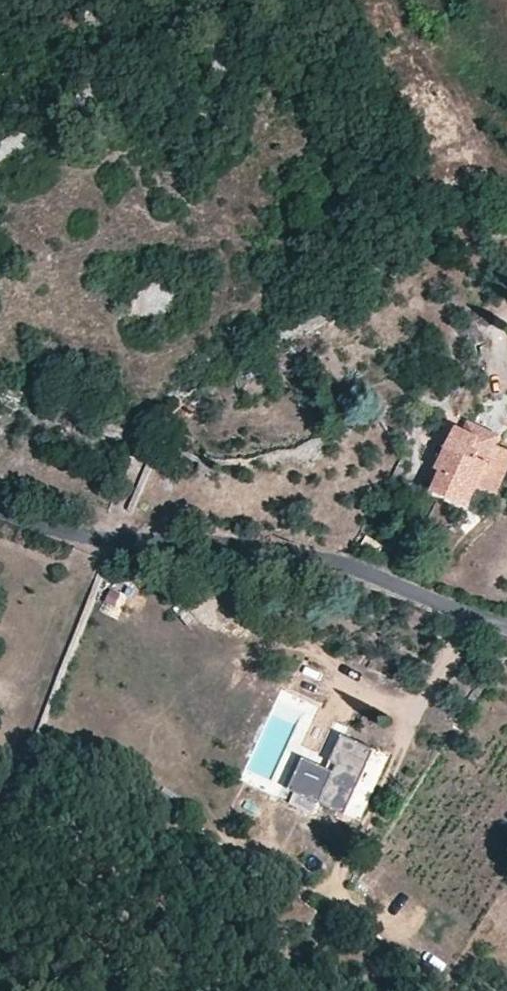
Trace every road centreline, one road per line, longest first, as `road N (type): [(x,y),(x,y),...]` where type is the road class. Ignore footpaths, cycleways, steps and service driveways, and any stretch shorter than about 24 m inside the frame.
road 1 (unclassified): [(506,624),(346,561),(258,544),(108,541),(0,510)]

